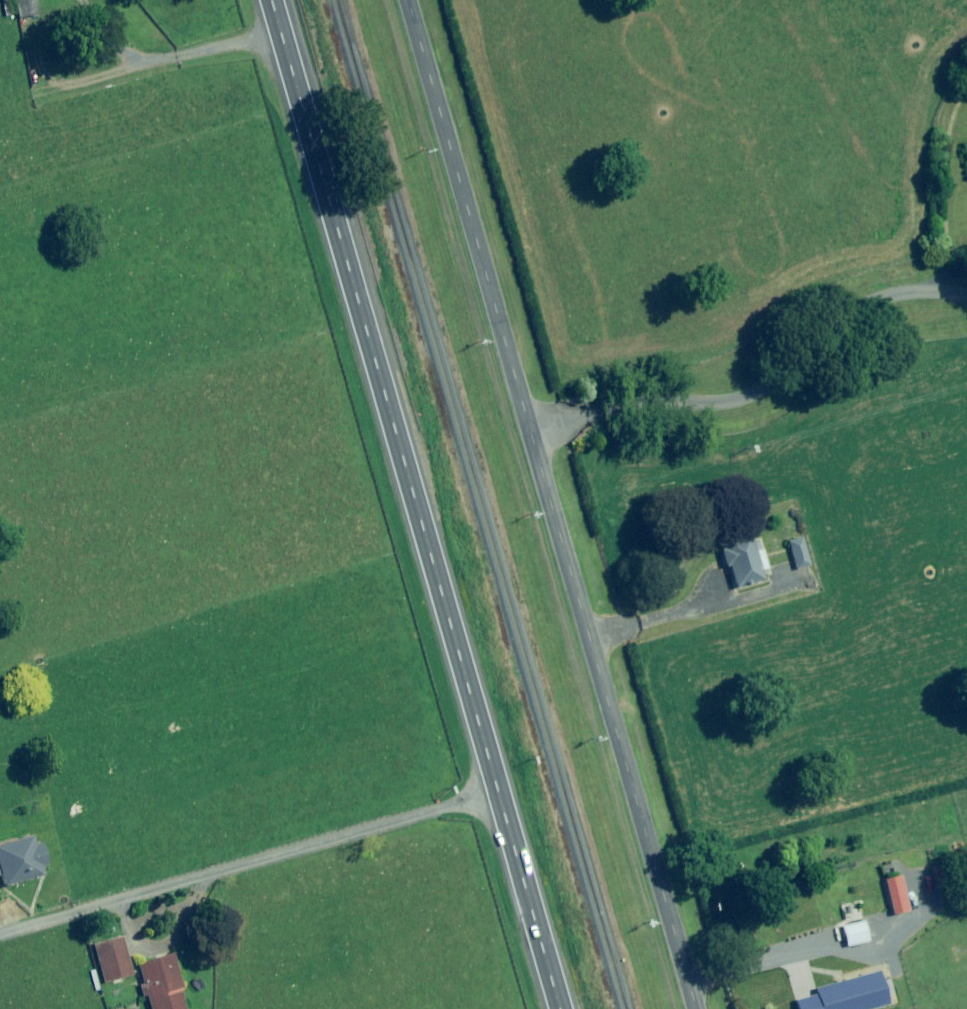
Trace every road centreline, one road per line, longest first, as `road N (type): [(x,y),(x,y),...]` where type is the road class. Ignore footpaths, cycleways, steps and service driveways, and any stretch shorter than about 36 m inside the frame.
road 1 (tertiary): [(406,0),(696,1008)]
road 2 (primary): [(271,0),(559,1008)]
road 3 (track): [(0,941),(497,793)]
road 4 (track): [(966,293),(872,308),(708,408),(531,434)]

